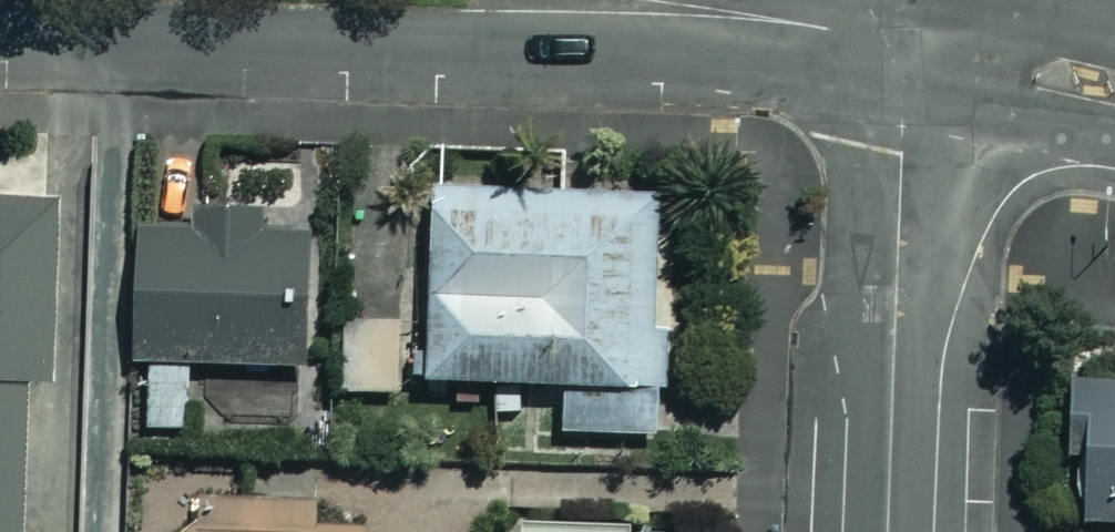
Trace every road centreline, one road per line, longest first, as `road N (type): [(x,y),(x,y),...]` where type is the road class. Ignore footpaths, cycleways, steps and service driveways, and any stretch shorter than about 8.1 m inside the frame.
road 1 (tertiary): [(898,86),(724,56),(0,30)]
road 2 (tertiary): [(898,86),(890,531)]
road 3 (tertiary): [(1114,137),(898,86)]
road 4 (tertiary): [(961,0),(1114,28)]

